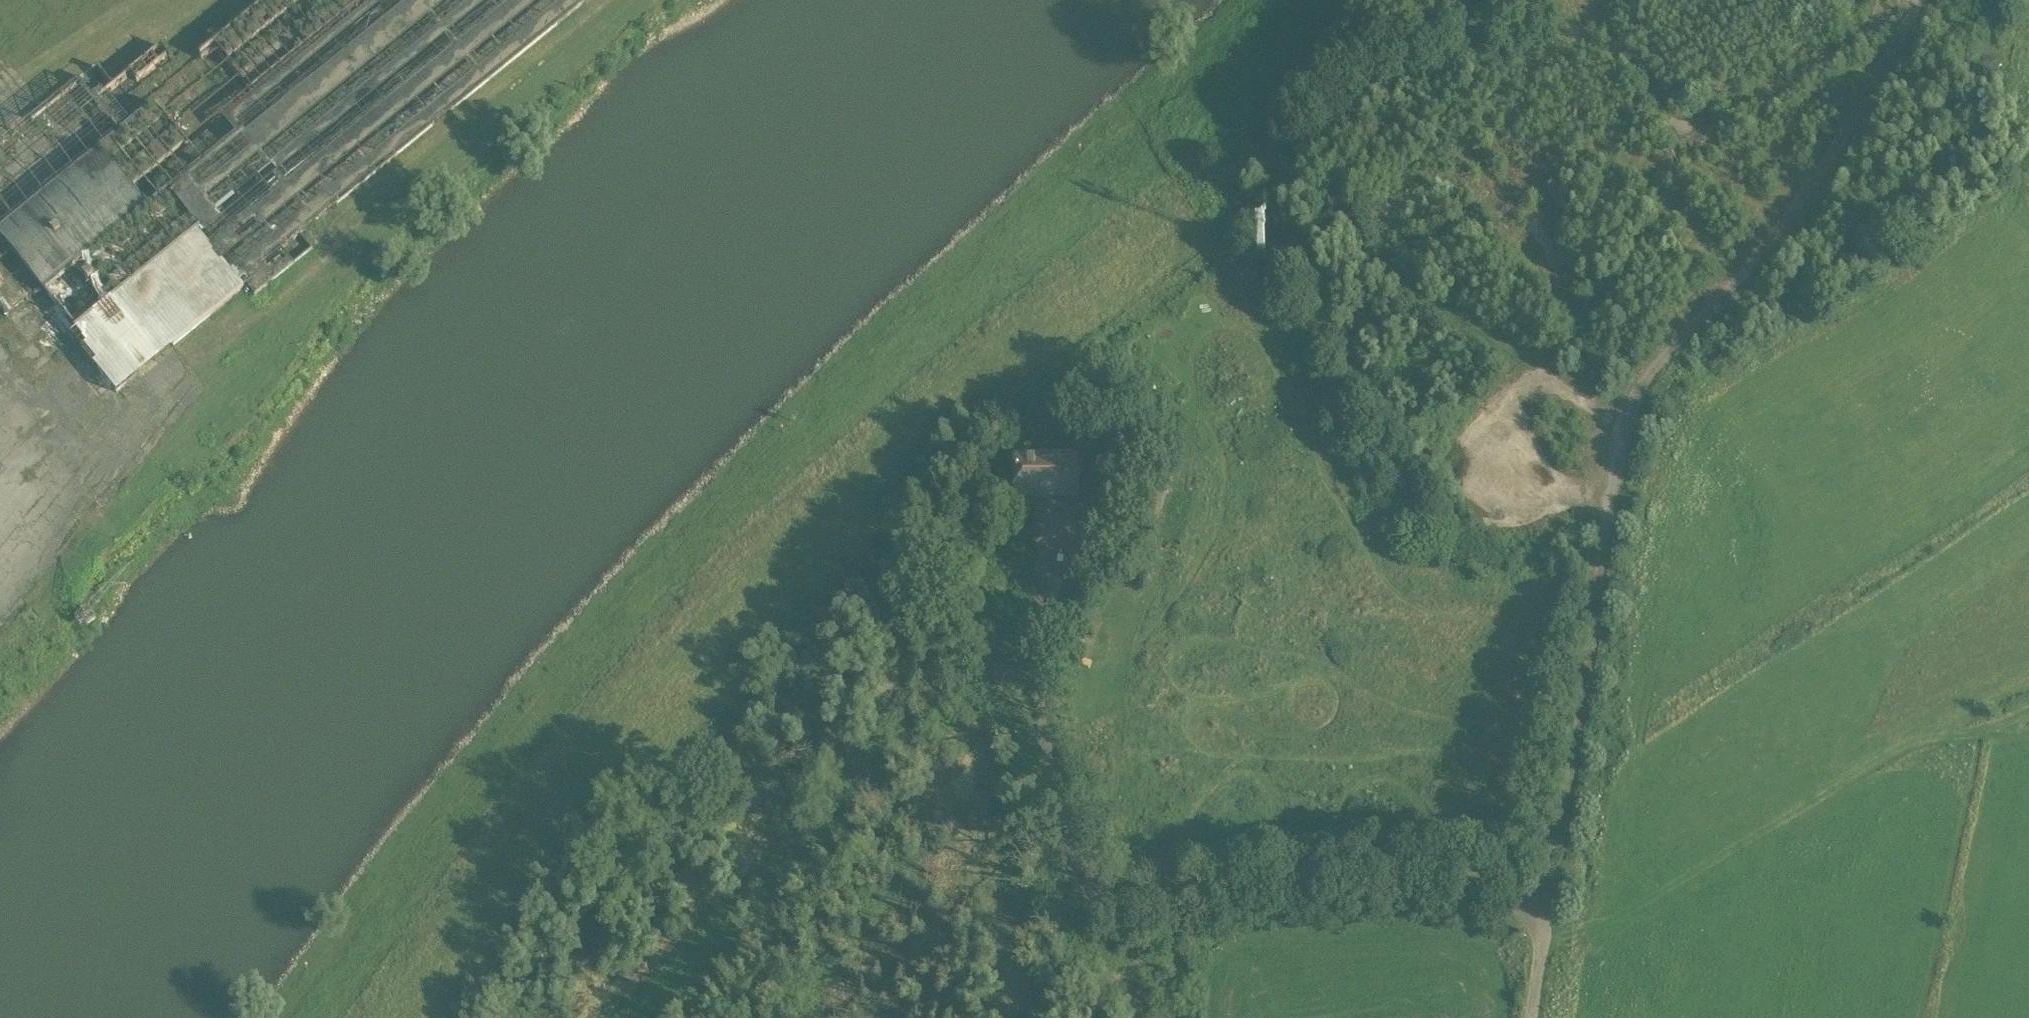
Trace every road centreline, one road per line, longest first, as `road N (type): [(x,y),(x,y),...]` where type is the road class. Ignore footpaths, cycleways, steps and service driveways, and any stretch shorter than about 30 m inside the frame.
road 1 (unclassified): [(1534,1017),(1630,412),(1671,344),(1776,246),(1815,196),(1919,0)]

